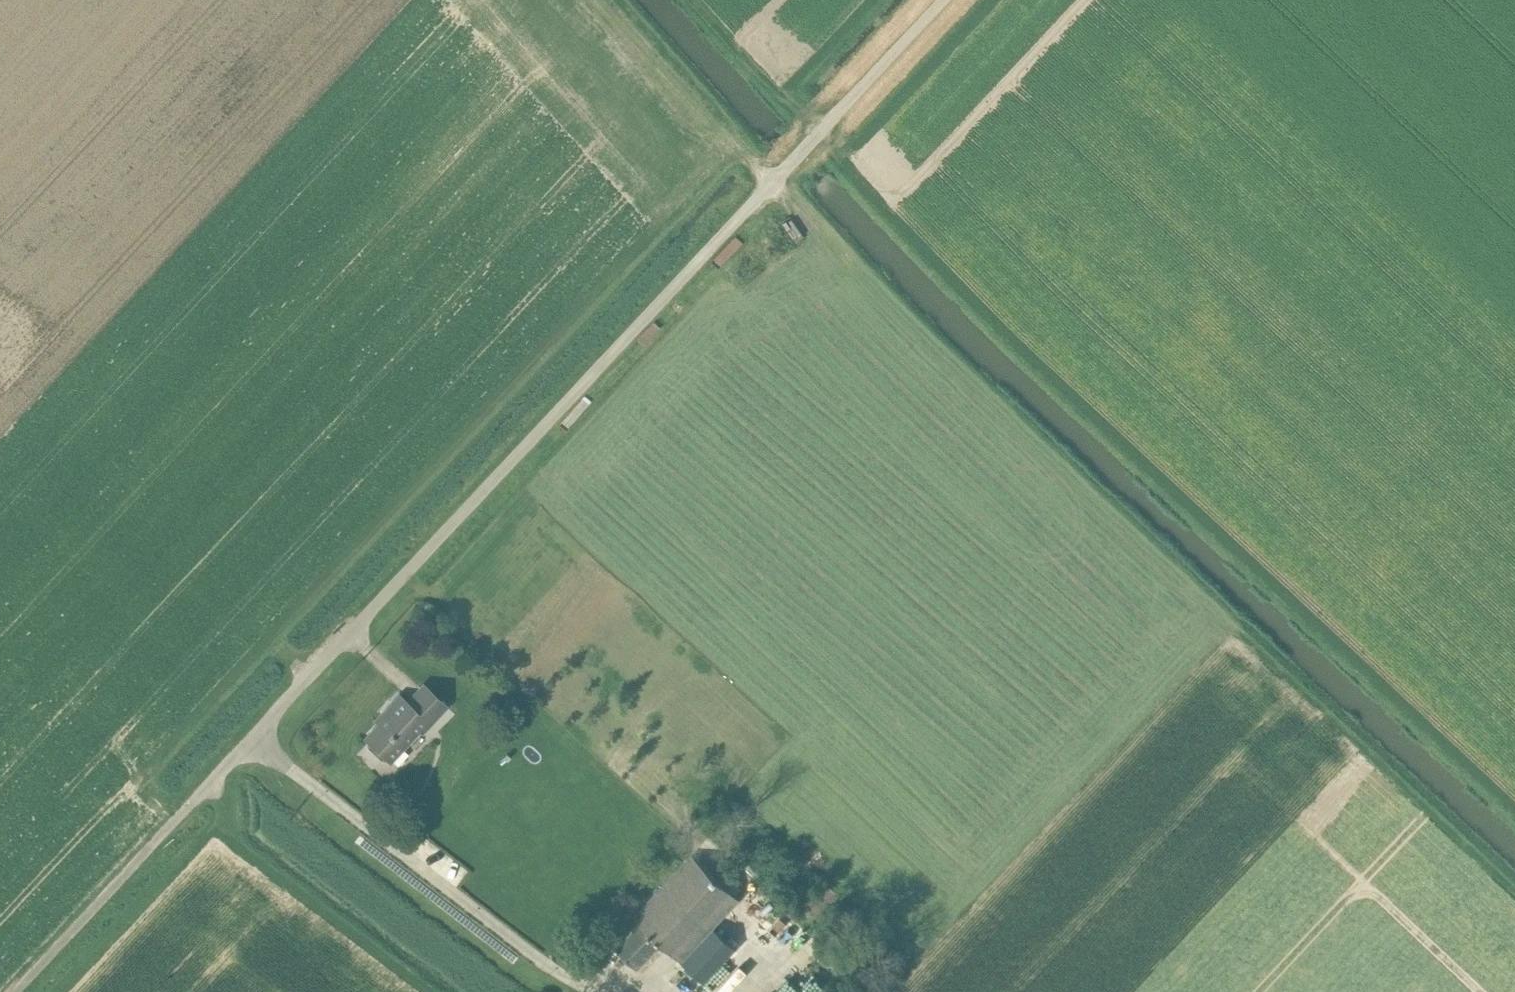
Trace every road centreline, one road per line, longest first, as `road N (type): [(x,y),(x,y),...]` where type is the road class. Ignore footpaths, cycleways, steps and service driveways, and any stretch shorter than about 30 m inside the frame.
road 1 (unclassified): [(14,991),(944,0)]
road 2 (track): [(1240,639),(1514,897)]
road 3 (track): [(612,0),(817,241)]
road 4 (track): [(822,130),(706,0)]

